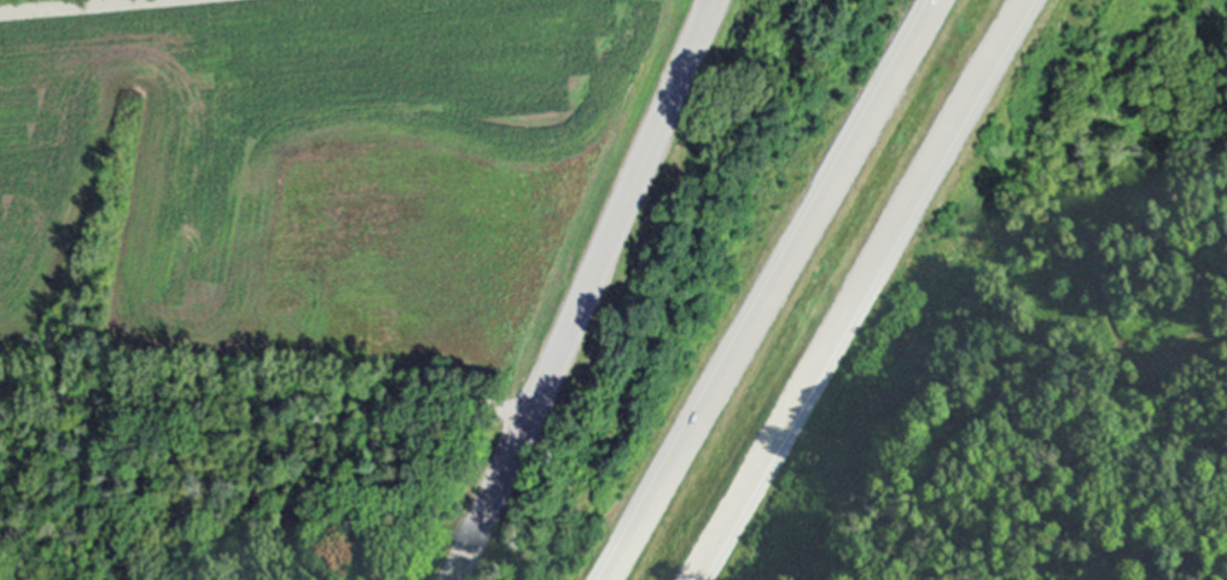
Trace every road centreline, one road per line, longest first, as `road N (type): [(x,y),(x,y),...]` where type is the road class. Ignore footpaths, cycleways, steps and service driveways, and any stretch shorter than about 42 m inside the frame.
road 1 (trunk): [(943,0),(607,579)]
road 2 (trunk): [(695,579),(1028,0)]
road 3 (tertiary): [(456,579),(718,0)]
road 4 (residential): [(164,0),(0,15)]

